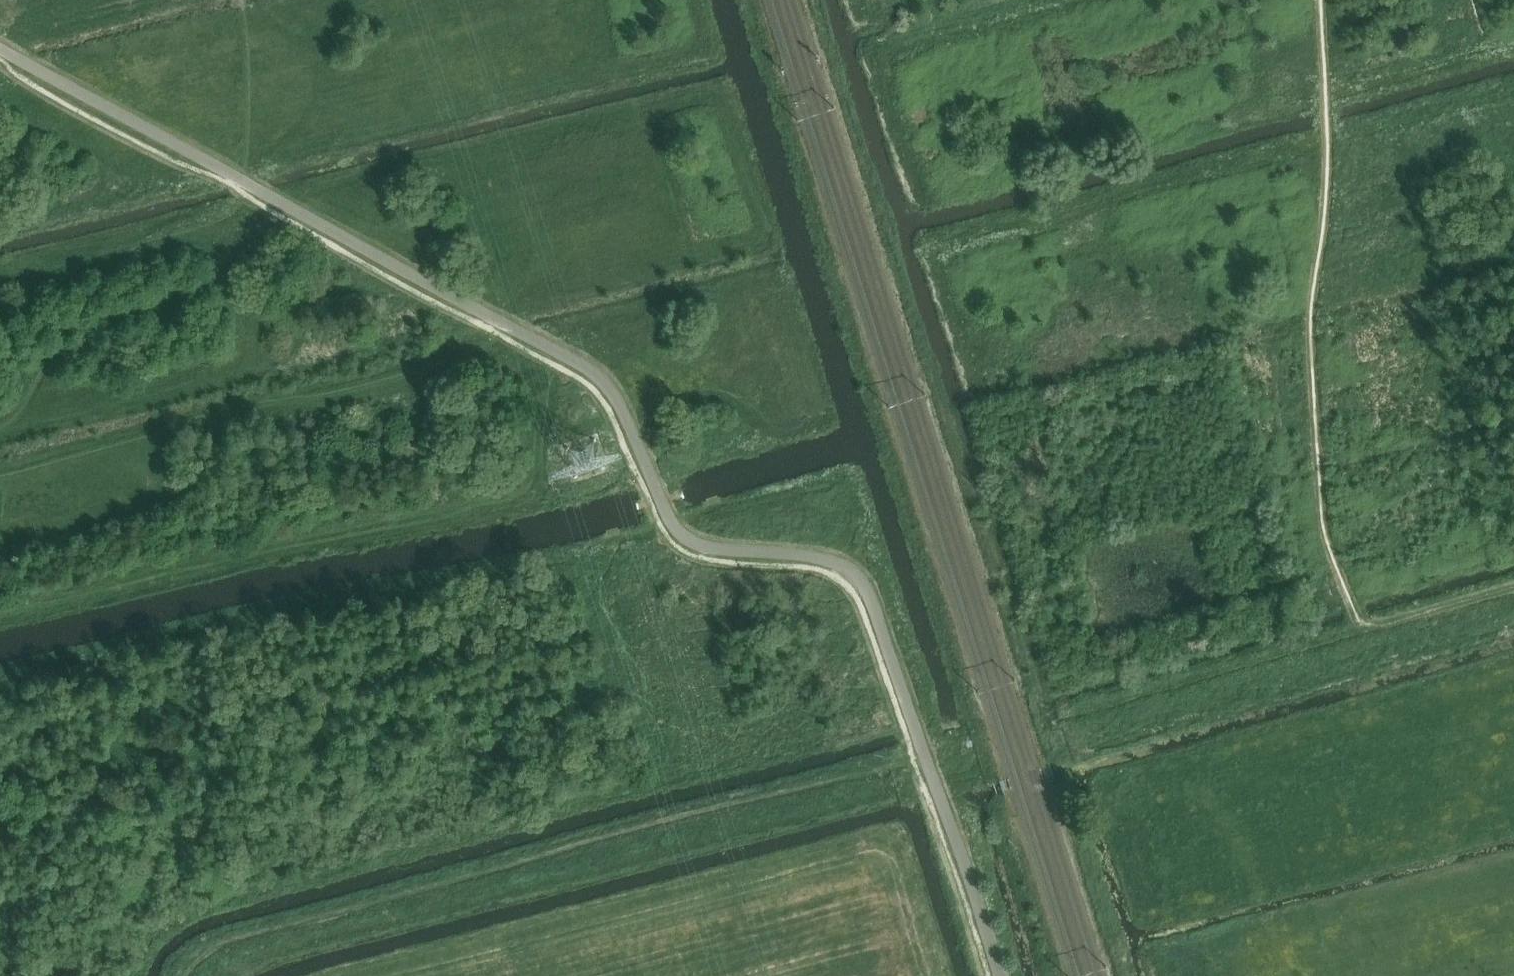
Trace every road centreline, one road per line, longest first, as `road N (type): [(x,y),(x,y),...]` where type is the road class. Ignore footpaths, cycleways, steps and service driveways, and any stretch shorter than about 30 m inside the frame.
road 1 (track): [(1076,717),(1364,638)]

